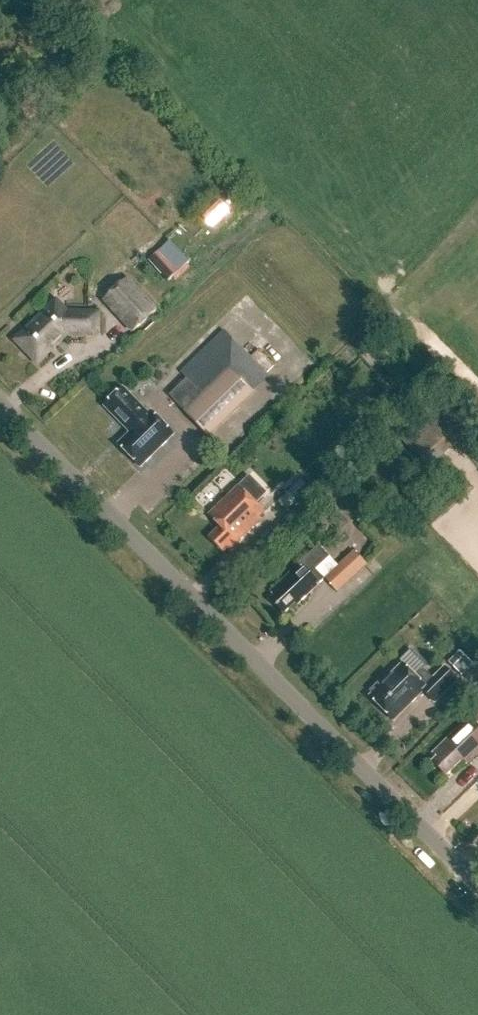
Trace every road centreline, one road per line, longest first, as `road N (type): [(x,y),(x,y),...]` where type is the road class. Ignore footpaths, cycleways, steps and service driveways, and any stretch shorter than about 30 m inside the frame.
road 1 (residential): [(477,884),(0,404)]

